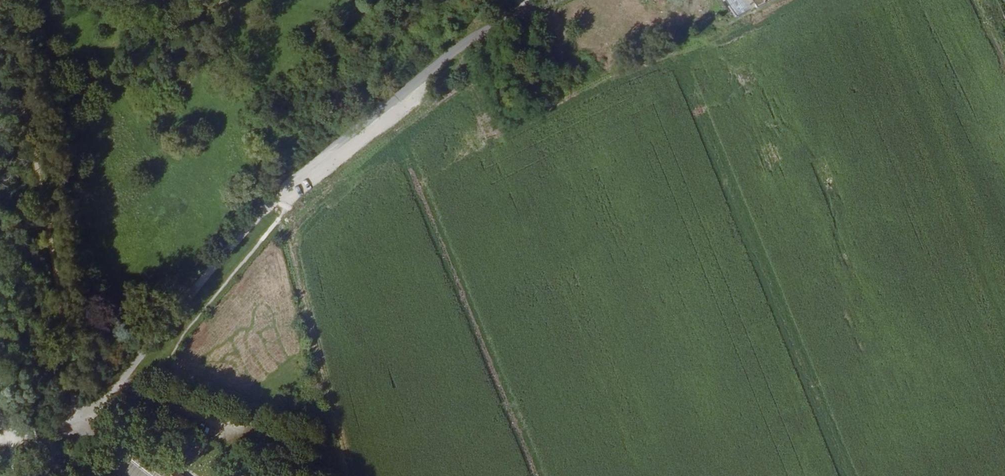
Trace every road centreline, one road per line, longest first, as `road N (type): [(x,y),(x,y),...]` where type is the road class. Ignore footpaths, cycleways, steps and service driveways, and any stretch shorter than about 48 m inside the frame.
road 1 (unclassified): [(83,421),(290,183),(469,42),(551,0)]
road 2 (track): [(83,421),(102,423),(151,383),(285,212),(443,90),(469,42)]

